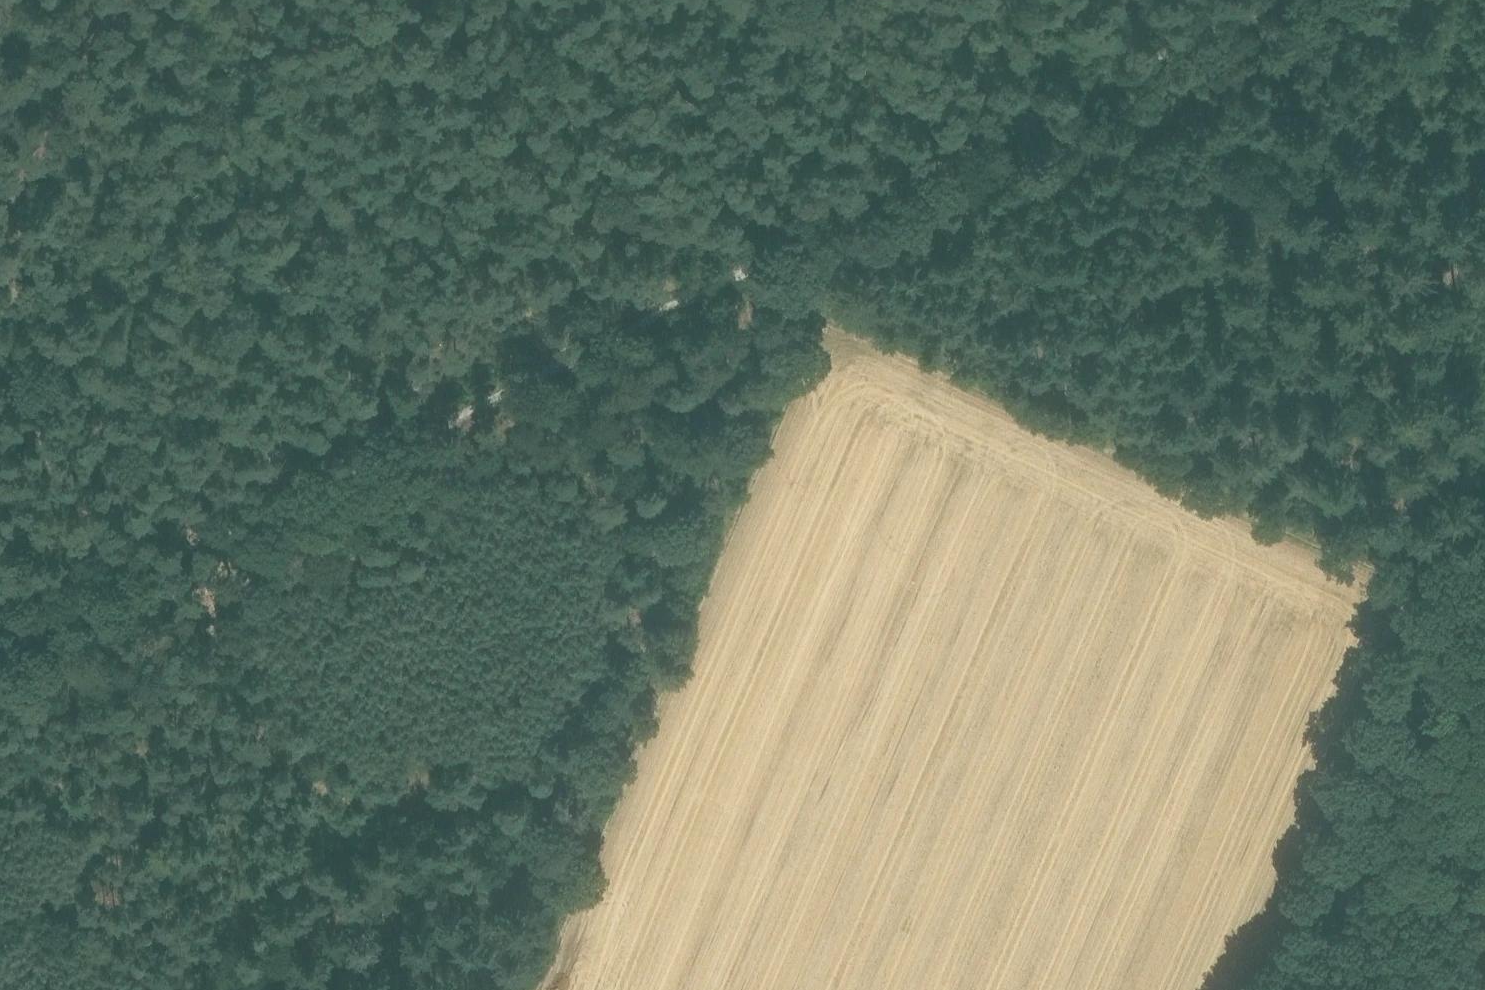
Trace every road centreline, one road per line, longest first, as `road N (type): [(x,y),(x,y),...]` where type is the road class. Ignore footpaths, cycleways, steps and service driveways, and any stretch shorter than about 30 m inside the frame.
road 1 (track): [(51,618),(1255,0)]

